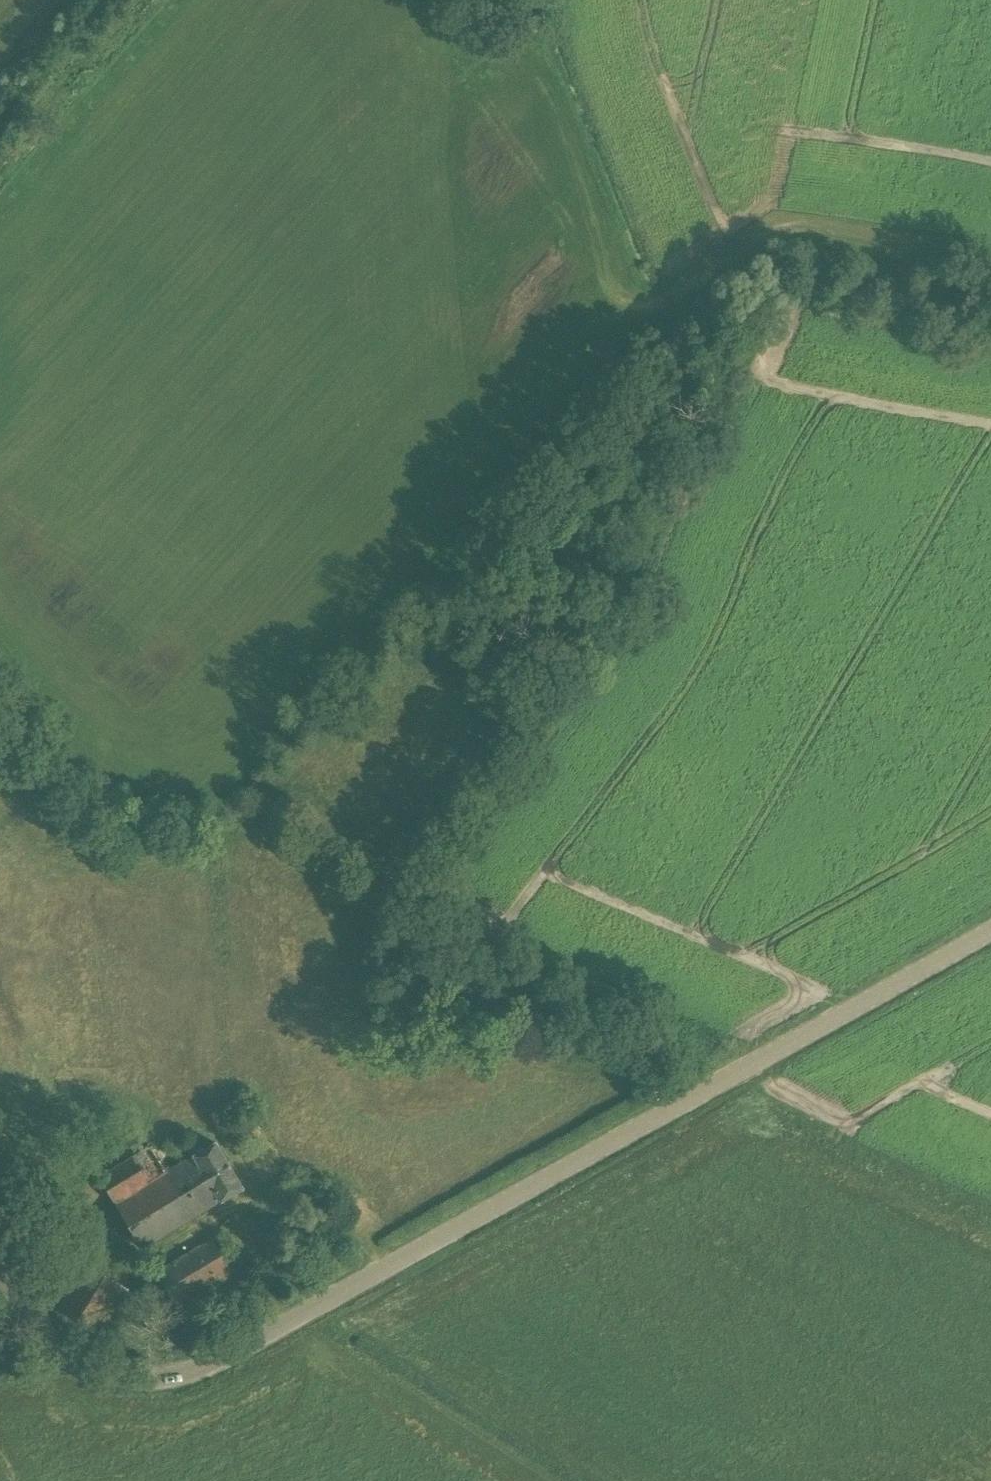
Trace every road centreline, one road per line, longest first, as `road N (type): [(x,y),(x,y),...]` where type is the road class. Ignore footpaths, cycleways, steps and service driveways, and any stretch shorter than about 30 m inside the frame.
road 1 (tertiary): [(990,933),(195,1375),(132,1381),(97,1372),(67,1353),(0,1268)]

